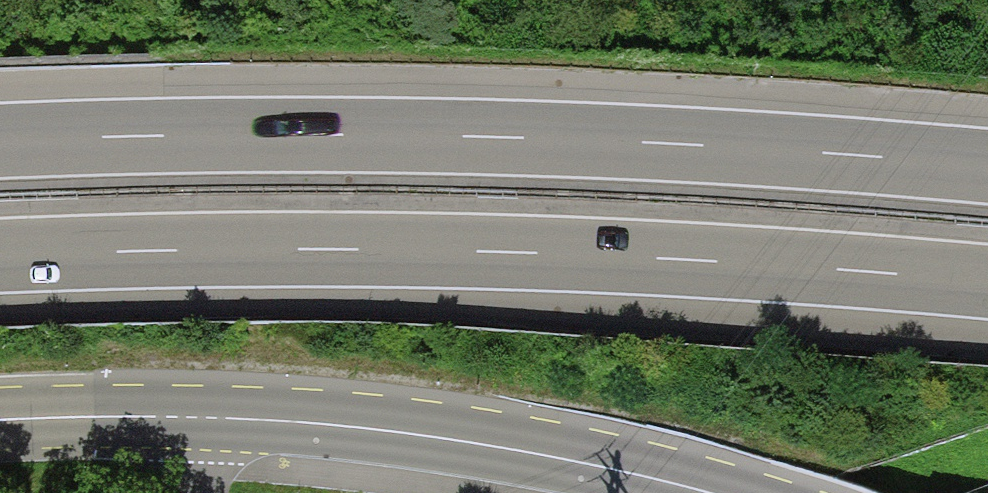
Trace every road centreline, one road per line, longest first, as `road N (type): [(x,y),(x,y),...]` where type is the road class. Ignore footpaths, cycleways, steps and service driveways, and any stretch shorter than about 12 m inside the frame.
road 1 (motorway): [(987,177),(835,159),(399,138),(0,147)]
road 2 (motorway): [(0,260),(337,251),(784,269),(987,289)]
road 3 (primary): [(0,425),(209,420),(312,427),(475,443),(708,492)]

